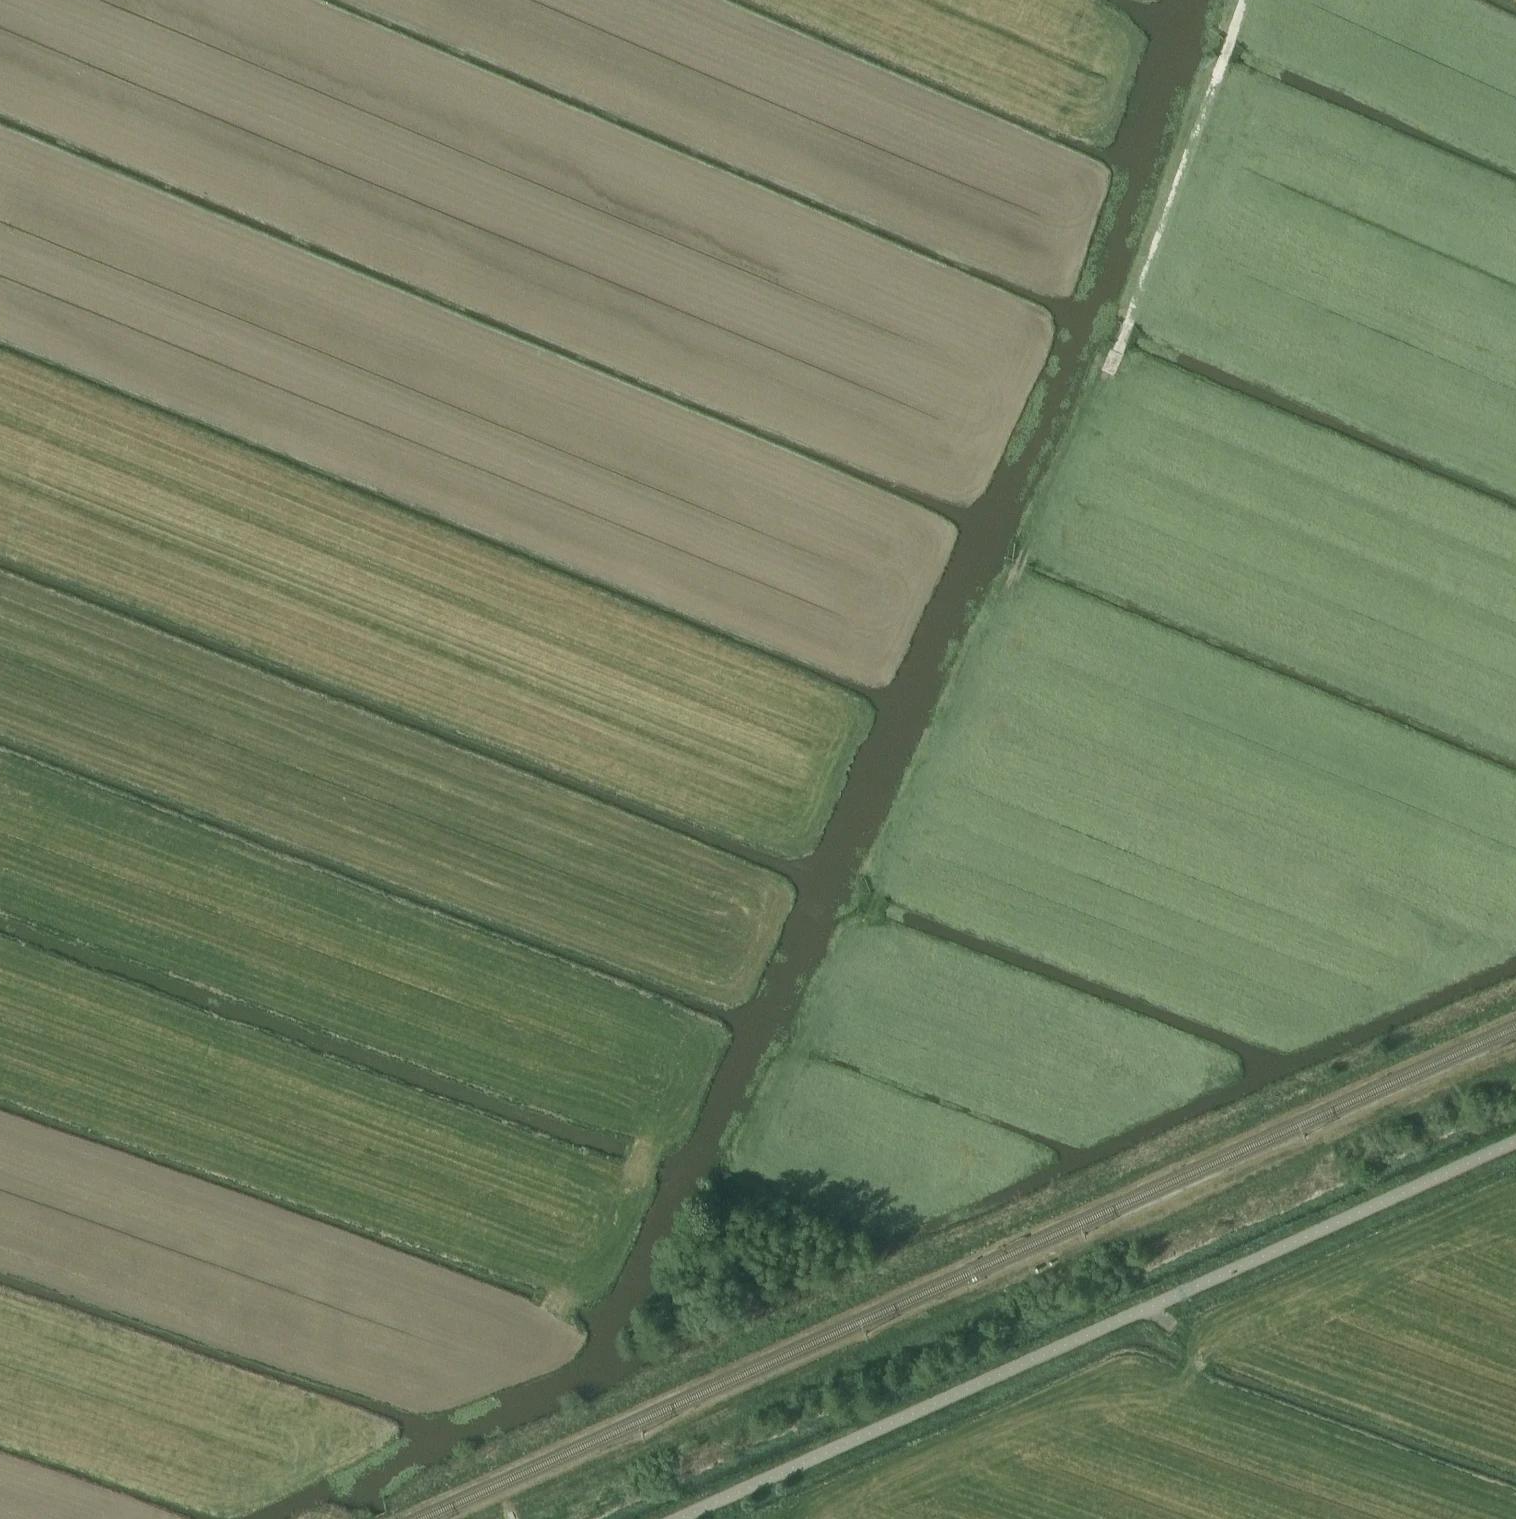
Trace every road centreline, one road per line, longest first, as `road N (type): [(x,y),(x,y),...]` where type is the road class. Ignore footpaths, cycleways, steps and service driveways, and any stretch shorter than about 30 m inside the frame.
road 1 (unclassified): [(684,1518),(1515,1138)]
road 2 (track): [(1246,0),(1111,370)]

